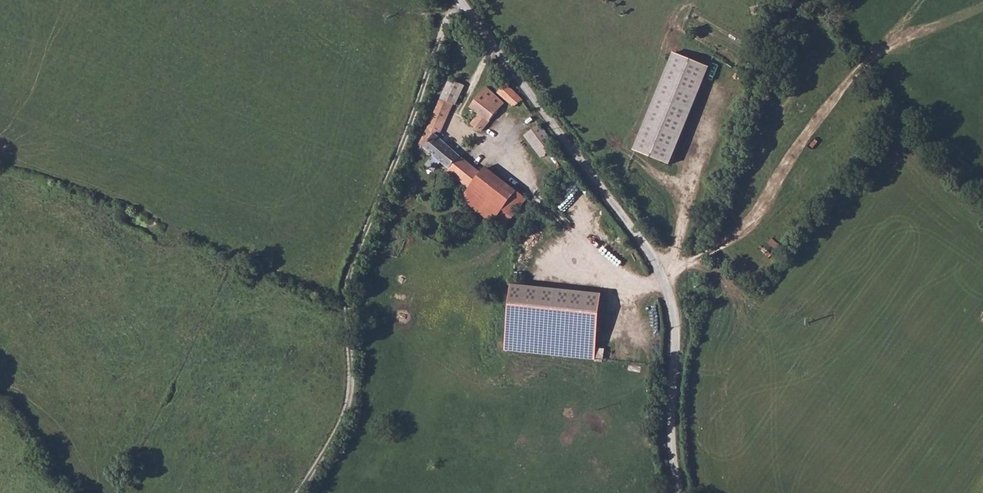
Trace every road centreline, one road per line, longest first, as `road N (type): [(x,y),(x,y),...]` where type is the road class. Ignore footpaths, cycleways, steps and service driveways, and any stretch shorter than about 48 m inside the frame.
road 1 (unclassified): [(460,0),(666,282),(676,315),(670,420),(680,492)]
road 2 (track): [(463,4),(441,34),(347,278),(347,412),(298,492)]
road 3 (track): [(804,0),(766,77),(707,240),(666,282)]

